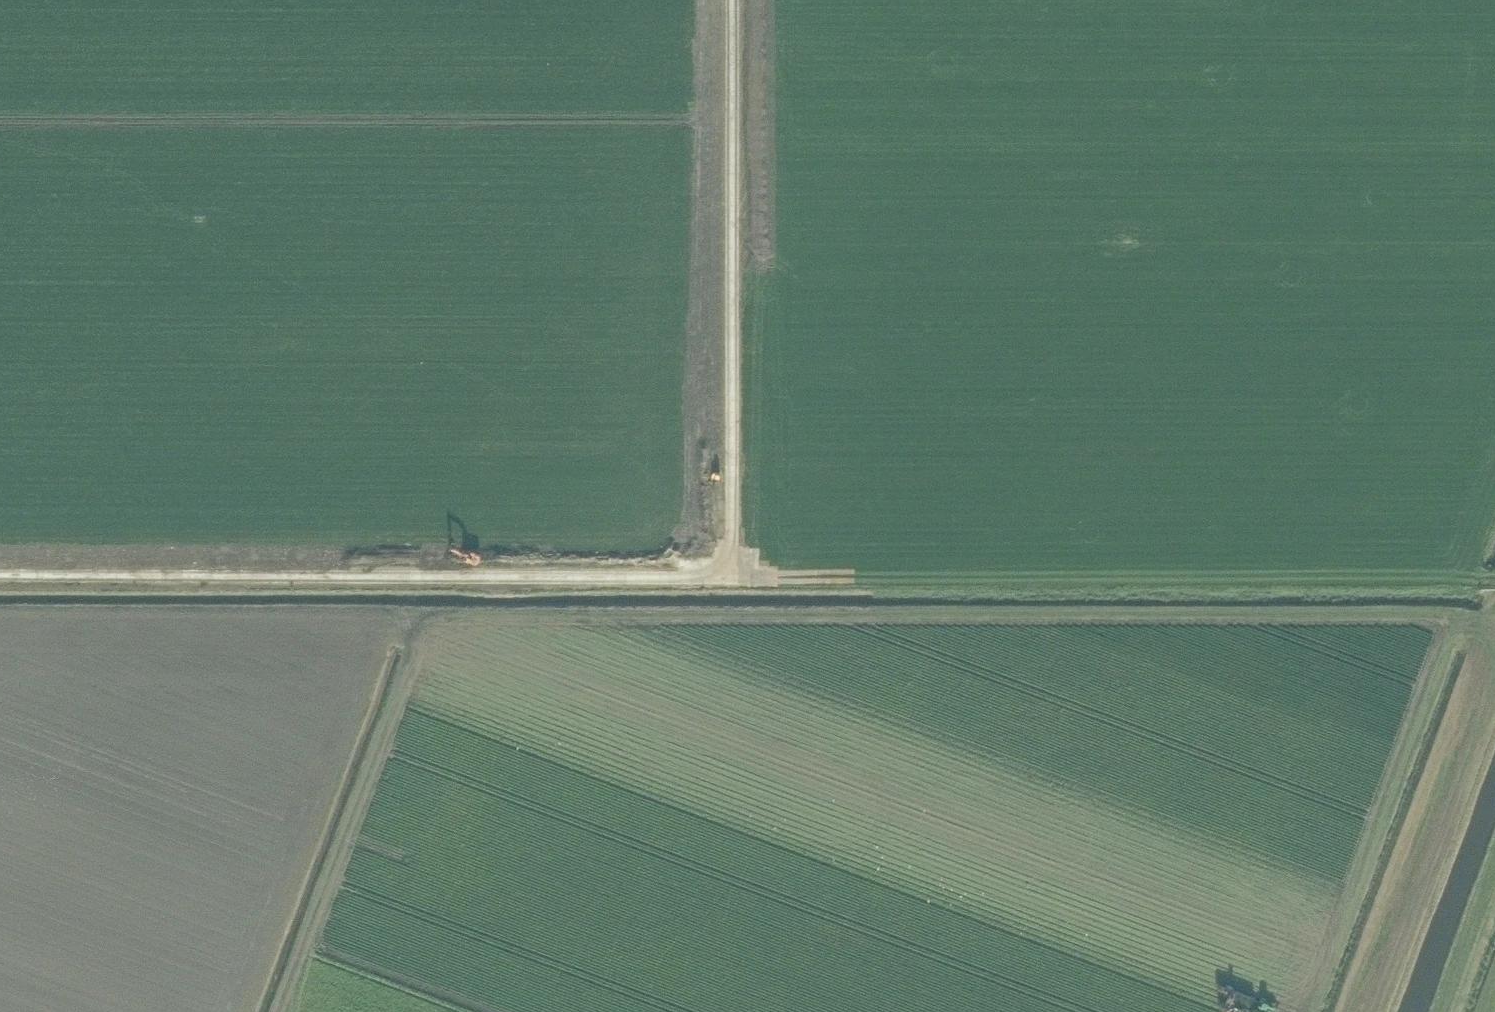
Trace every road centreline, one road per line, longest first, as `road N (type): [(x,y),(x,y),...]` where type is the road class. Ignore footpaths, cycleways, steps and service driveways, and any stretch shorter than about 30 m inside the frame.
road 1 (track): [(1447,1011),(1494,881)]

